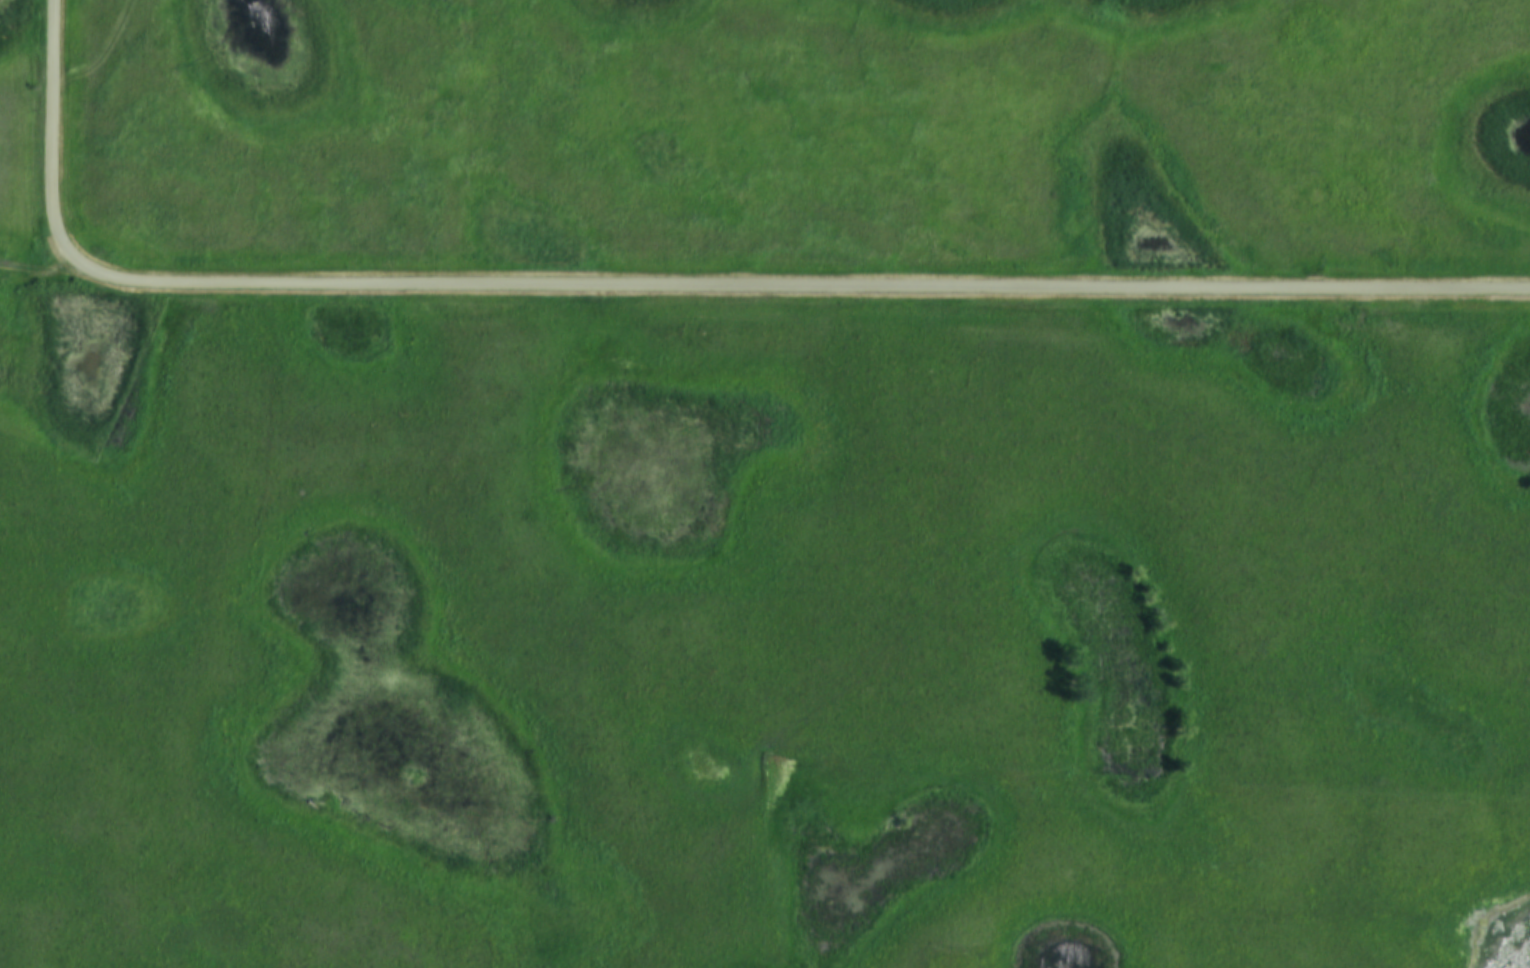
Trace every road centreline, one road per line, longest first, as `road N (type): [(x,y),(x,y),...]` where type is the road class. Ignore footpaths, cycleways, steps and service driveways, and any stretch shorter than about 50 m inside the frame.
road 1 (residential): [(84,264),(103,281),(280,289),(1529,295)]
road 2 (residential): [(84,264),(63,247),(55,209),(57,0)]

